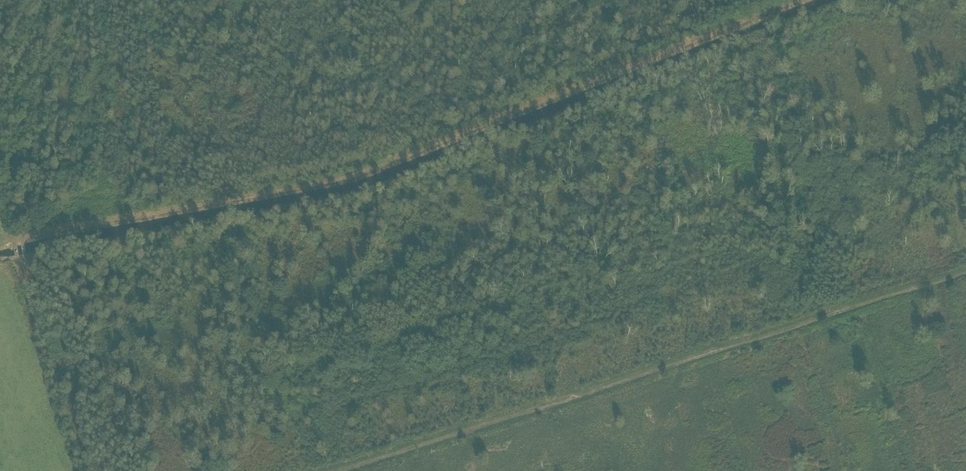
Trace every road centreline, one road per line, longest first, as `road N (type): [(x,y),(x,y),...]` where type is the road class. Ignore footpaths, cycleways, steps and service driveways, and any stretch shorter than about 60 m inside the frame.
road 1 (track): [(333,470),(965,270)]

